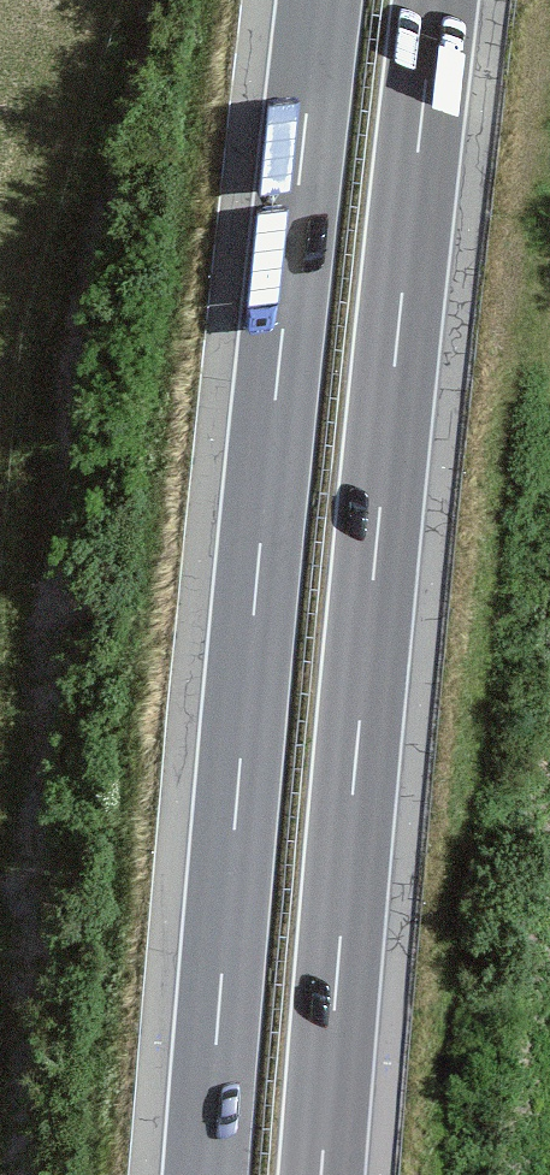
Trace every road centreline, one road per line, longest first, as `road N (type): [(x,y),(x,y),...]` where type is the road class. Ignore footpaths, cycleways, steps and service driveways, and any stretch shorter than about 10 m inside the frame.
road 1 (motorway): [(318,0),(258,545),(203,1174)]
road 2 (motorway): [(319,1174),(372,555),(433,0)]

